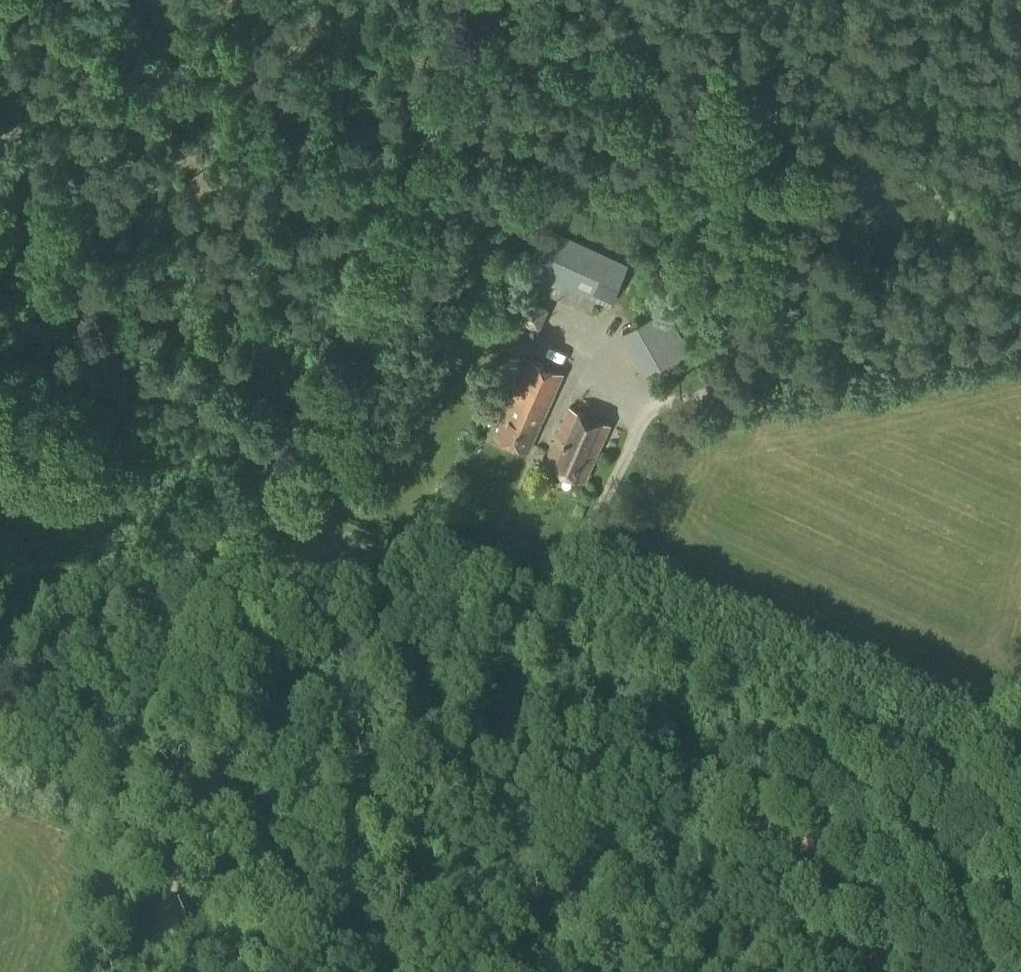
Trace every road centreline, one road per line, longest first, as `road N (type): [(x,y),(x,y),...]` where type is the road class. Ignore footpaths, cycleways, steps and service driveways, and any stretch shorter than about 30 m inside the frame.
road 1 (track): [(150,971),(488,0)]
road 2 (unclassified): [(538,626),(628,447),(668,406),(1020,329)]
road 3 (unclassified): [(538,626),(0,388)]
road 4 (unclassified): [(1020,843),(538,626)]
road 5 (track): [(538,626),(446,971)]

